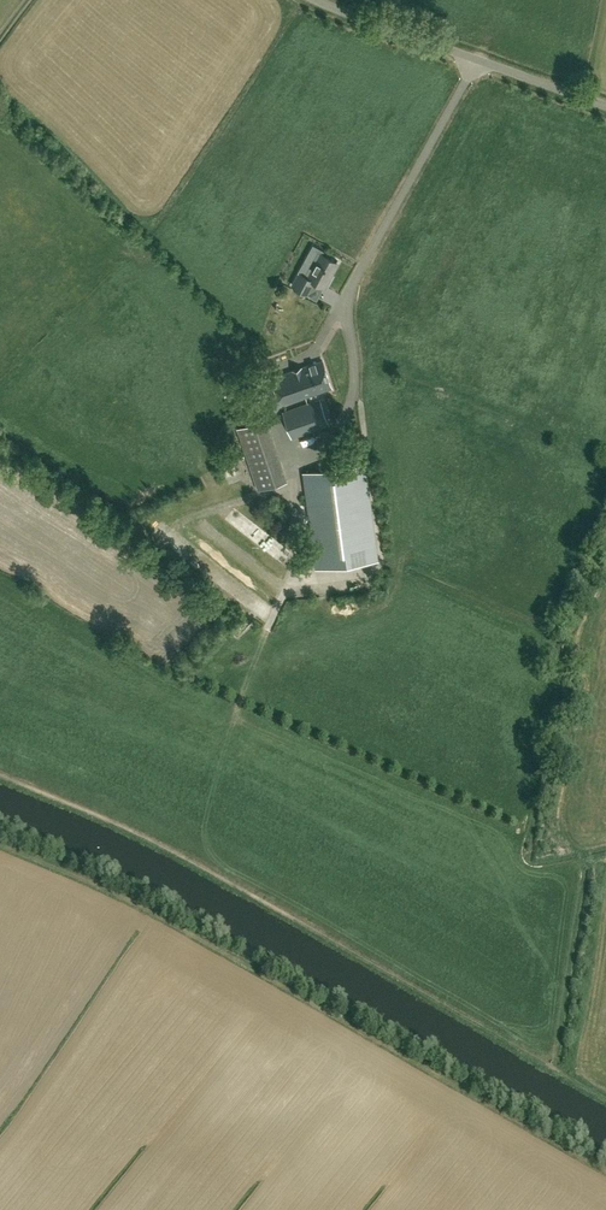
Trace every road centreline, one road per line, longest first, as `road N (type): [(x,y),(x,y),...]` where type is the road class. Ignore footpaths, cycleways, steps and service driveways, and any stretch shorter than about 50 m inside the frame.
road 1 (unclassified): [(605,106),(319,0)]

